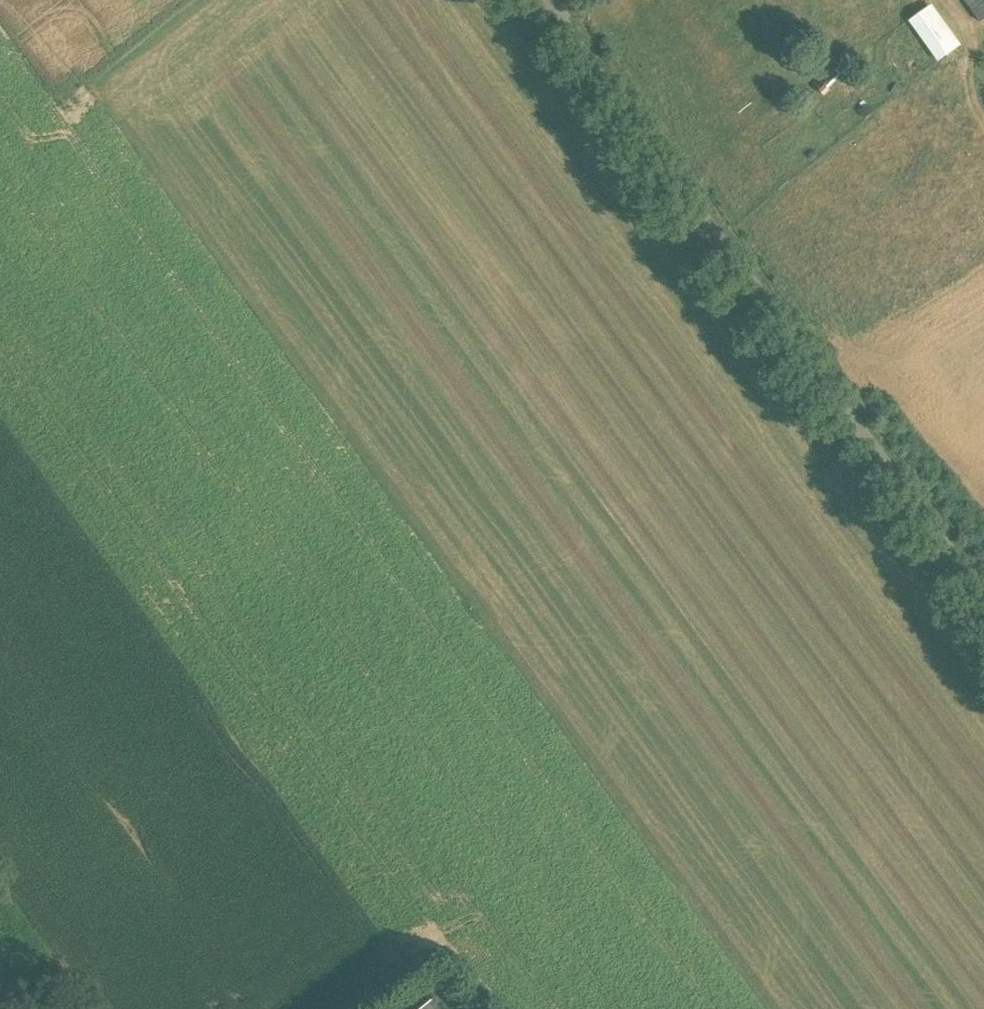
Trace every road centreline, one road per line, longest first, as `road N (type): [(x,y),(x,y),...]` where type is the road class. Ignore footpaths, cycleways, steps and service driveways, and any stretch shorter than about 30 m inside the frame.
road 1 (unclassified): [(983,587),(544,2)]

